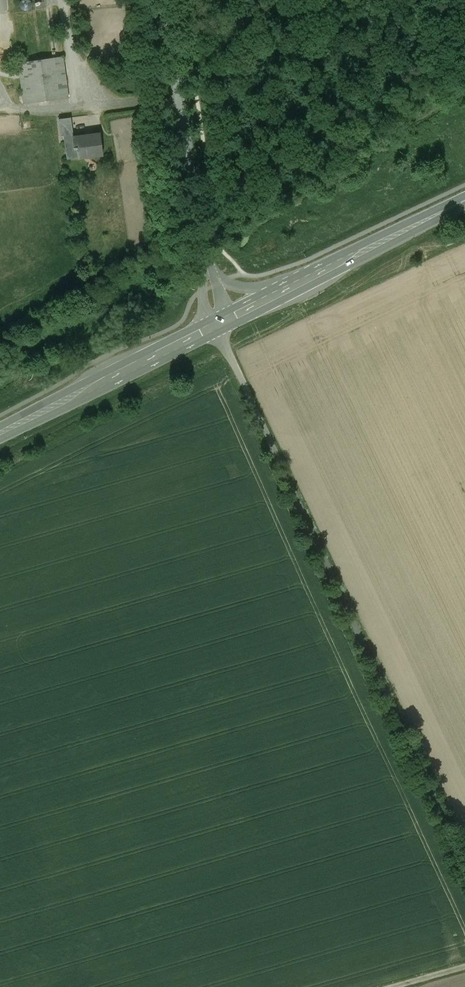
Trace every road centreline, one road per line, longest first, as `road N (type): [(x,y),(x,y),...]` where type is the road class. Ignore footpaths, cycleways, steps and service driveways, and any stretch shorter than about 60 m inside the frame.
road 1 (unclassified): [(464,865),(217,326)]
road 2 (unclassified): [(165,0),(208,266)]
road 3 (secondary): [(0,434),(217,326)]
road 4 (secondary): [(324,272),(464,200)]
road 5 (unclassified): [(324,272),(252,288),(208,266)]

